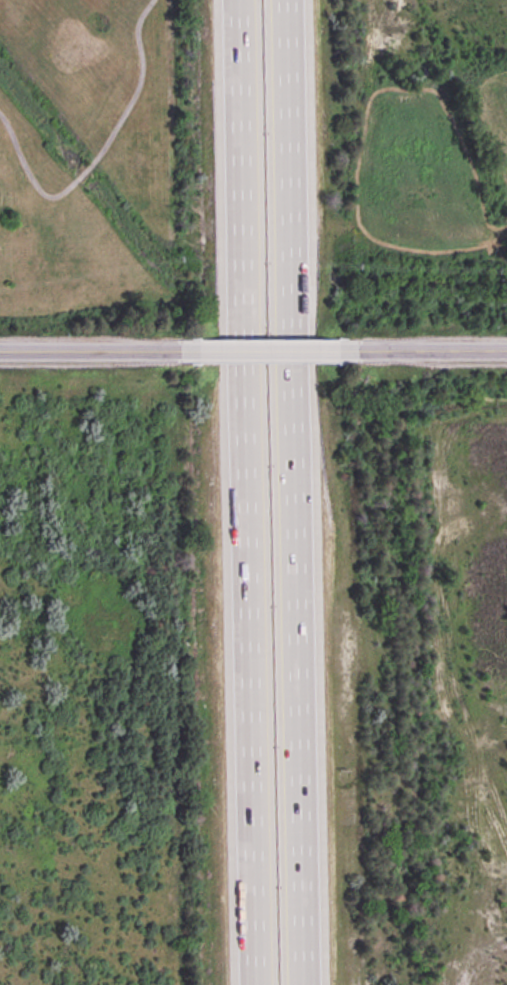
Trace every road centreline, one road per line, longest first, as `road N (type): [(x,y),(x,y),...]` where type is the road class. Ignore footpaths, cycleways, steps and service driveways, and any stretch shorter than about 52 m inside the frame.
road 1 (motorway): [(233,0),(251,984)]
road 2 (motorway): [(309,984),(293,0)]
road 3 (tertiary): [(0,353),(203,353)]
road 4 (tertiary): [(342,353),(506,352)]
road 5 (tertiary): [(203,353),(342,353)]

